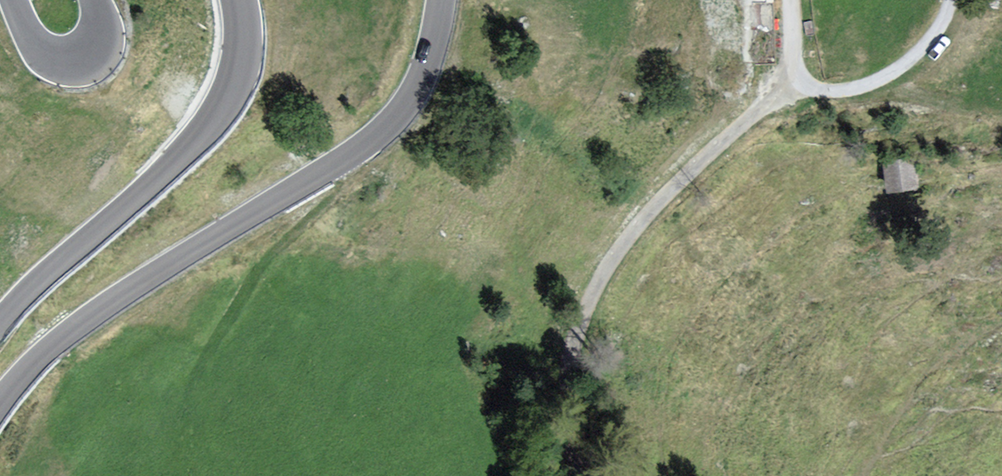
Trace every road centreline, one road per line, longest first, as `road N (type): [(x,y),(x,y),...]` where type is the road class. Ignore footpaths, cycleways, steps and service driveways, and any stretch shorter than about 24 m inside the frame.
road 1 (tertiary): [(441,0),(425,67),(381,132),(92,315),(45,352),(0,402)]
road 2 (unclassified): [(590,475),(576,328),(643,228),(782,102),(802,71)]
road 3 (tertiary): [(0,322),(207,128),(239,69),(239,0)]
road 4 (residential): [(961,0),(946,37),(884,87),(821,92),(802,71)]
road 5 (tertiary): [(94,0),(99,42),(87,56),(67,60),(37,44),(14,0)]

